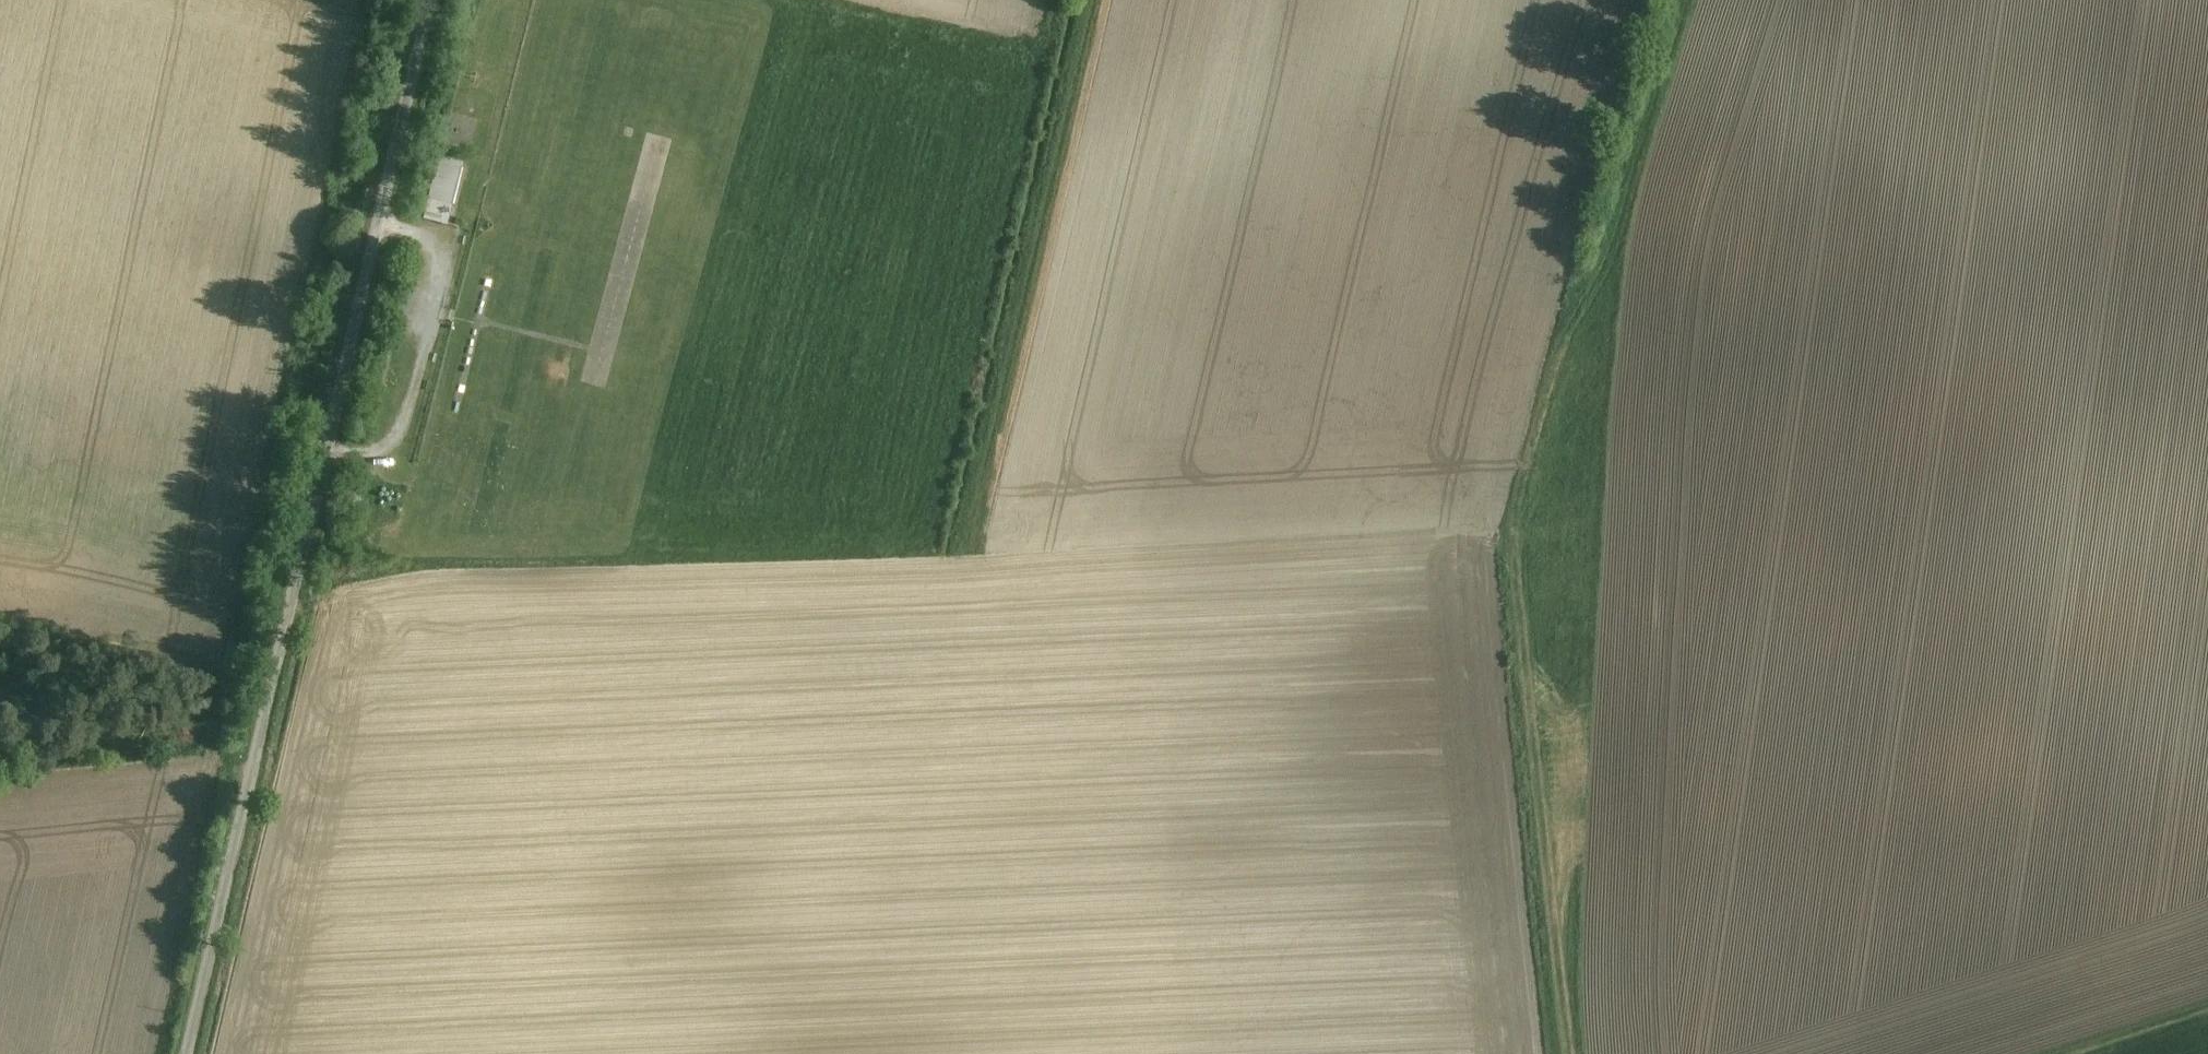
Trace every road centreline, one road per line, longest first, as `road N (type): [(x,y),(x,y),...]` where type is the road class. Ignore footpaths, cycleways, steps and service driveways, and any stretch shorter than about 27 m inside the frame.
road 1 (unclassified): [(188,1053),(428,0)]
road 2 (track): [(1578,1053),(1514,530),(1569,321)]
road 3 (track): [(1668,0),(1569,321)]
road 4 (track): [(2058,1053),(2207,1001)]

